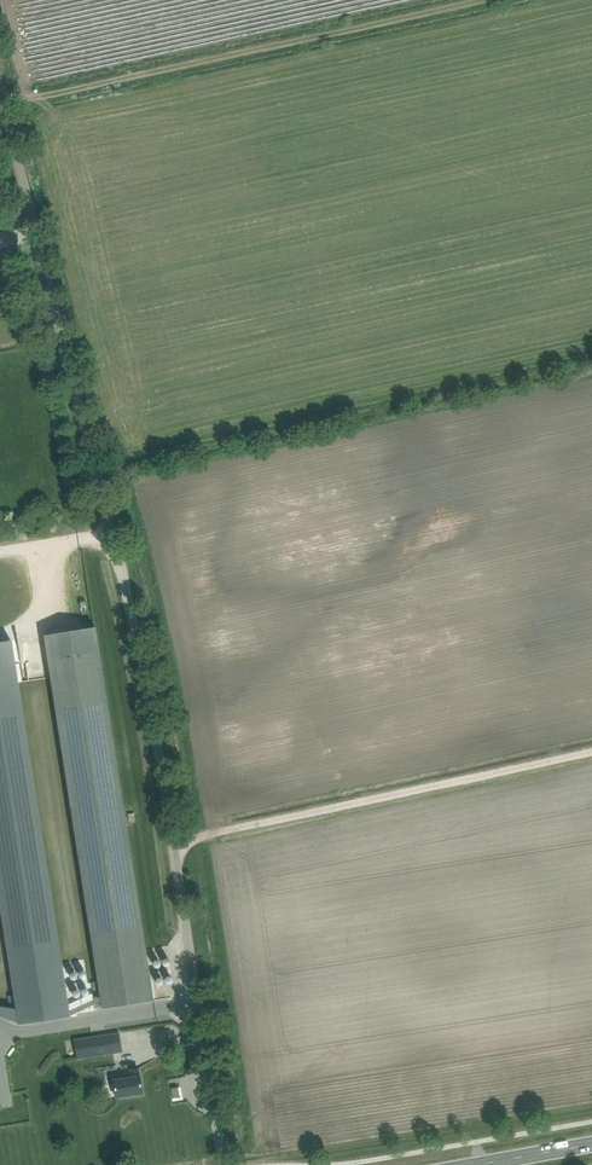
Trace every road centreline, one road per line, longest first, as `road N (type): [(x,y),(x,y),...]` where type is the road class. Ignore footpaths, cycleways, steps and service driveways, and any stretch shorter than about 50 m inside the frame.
road 1 (unclassified): [(226,1164),(134,608),(0,111)]
road 2 (track): [(488,0),(0,107)]
road 3 (track): [(591,752),(176,845)]
road 4 (primary): [(468,1164),(591,1143)]

